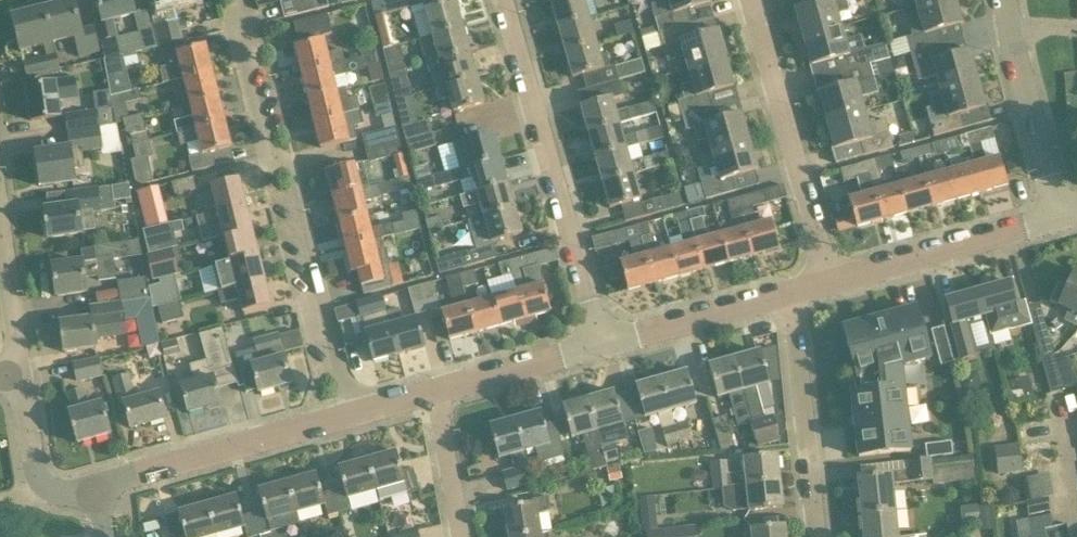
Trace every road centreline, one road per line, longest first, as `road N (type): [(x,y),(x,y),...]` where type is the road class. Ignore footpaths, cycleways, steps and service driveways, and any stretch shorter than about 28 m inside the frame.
road 1 (residential): [(344,417),(241,0)]
road 2 (residential): [(600,346),(505,0)]
road 3 (residential): [(753,0),(830,284)]
road 4 (residential): [(96,489),(344,417)]
road 5 (residential): [(818,536),(794,294)]
road 6 (residential): [(830,284),(1061,220)]
road 7 (residential): [(1061,220),(1004,0)]
road 8 (residential): [(600,346),(794,294)]
road 9 (residential): [(439,391),(600,346)]
road 10 (residential): [(463,536),(439,391)]
road 11 (residential): [(19,373),(0,240)]

